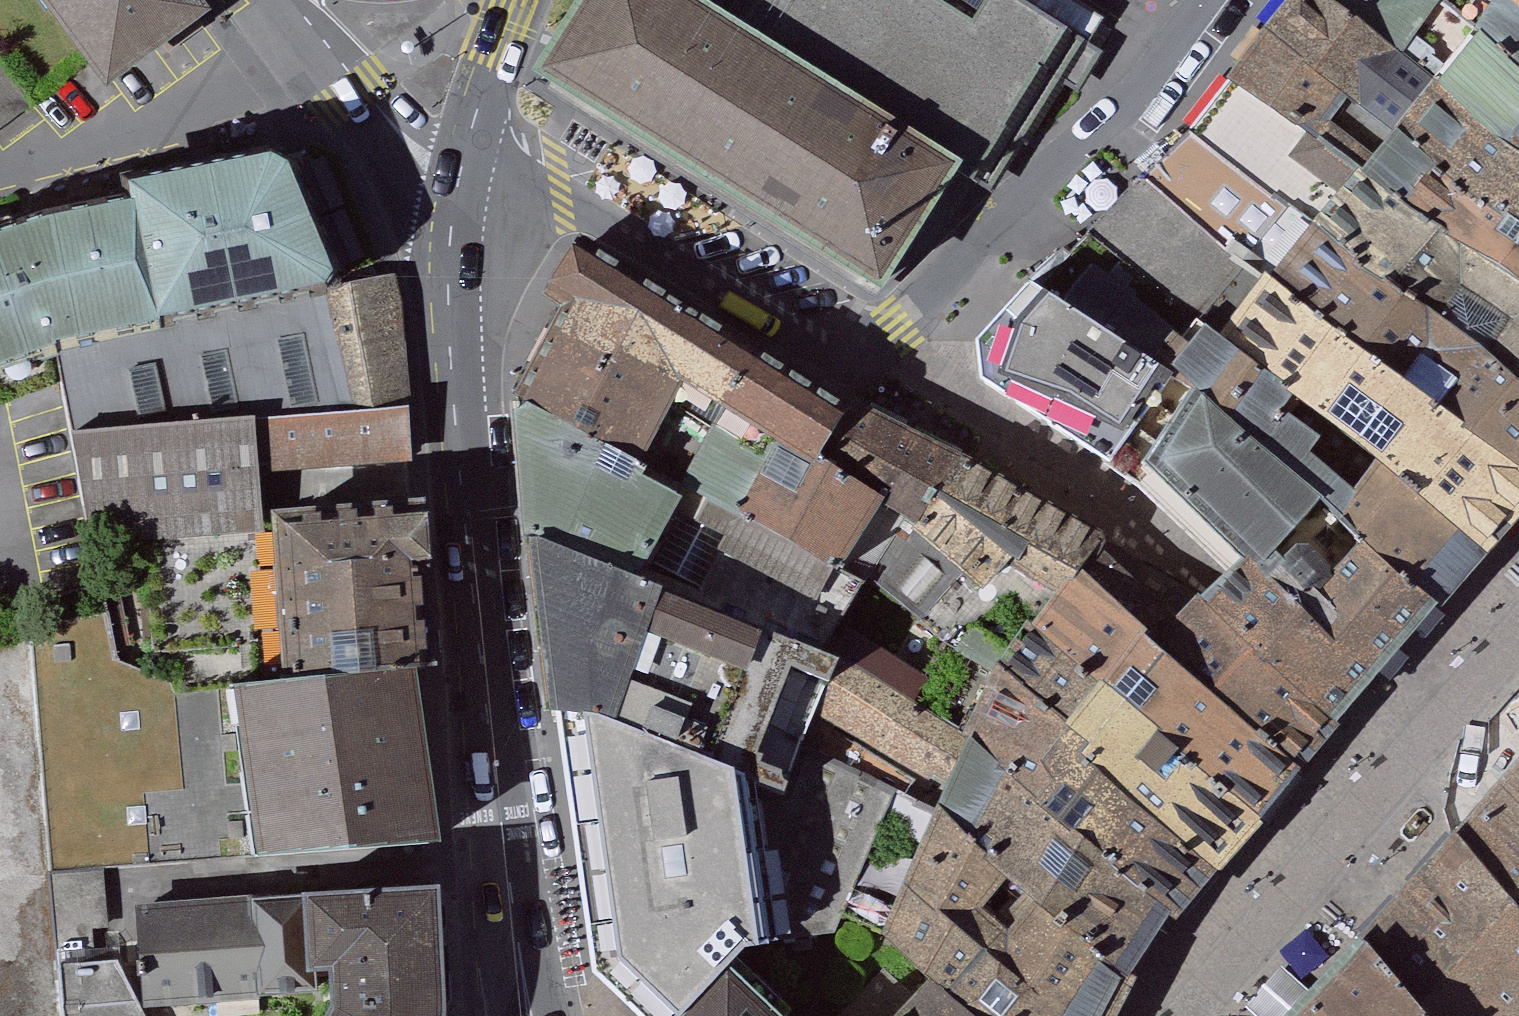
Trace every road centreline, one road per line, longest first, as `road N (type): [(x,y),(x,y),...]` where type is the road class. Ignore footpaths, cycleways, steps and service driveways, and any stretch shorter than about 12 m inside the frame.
road 1 (residential): [(466,147),(884,373),(1221,0)]
road 2 (primary): [(446,276),(461,476),(517,953)]
road 3 (secondary): [(283,0),(349,90),(446,276)]
road 4 (primary): [(509,0),(466,147)]
road 5 (primary): [(466,147),(446,276)]

